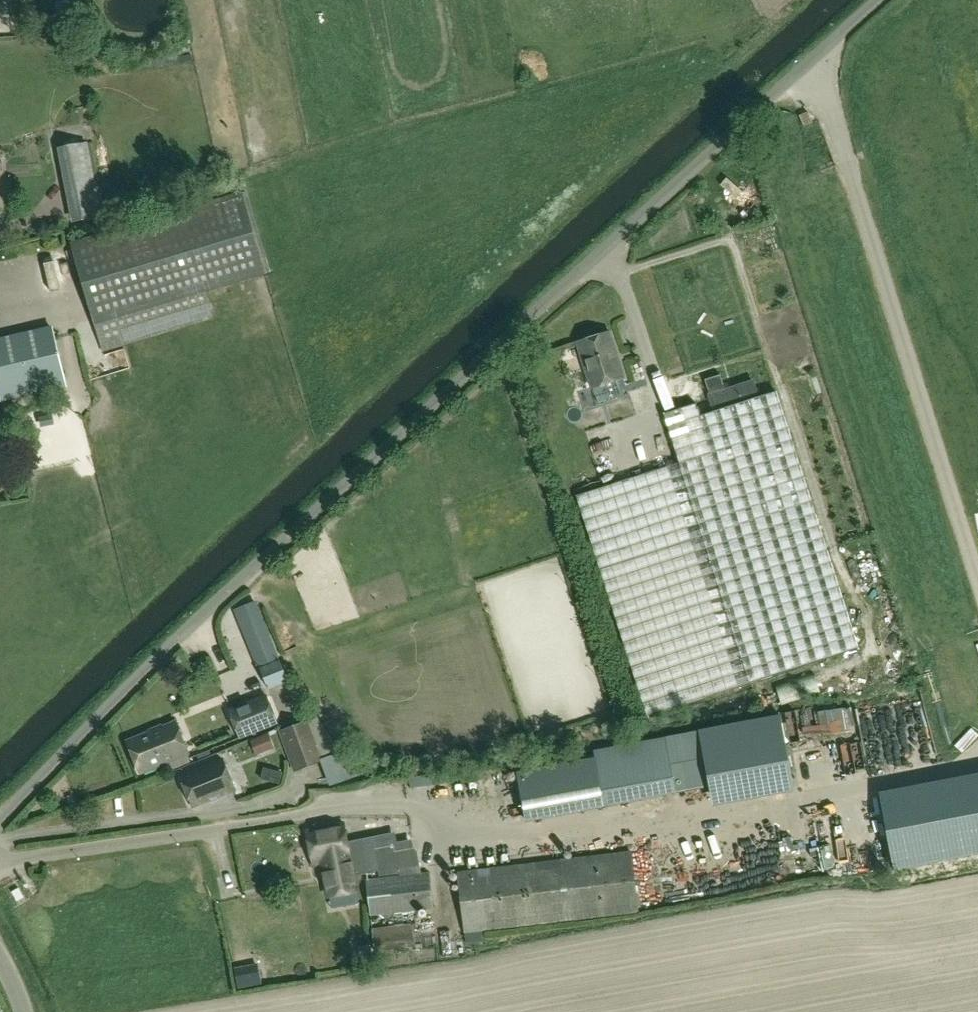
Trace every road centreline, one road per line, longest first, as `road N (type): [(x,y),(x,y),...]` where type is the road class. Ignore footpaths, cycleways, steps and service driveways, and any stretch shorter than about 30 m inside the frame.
road 1 (unclassified): [(0,821),(128,688),(877,0)]

